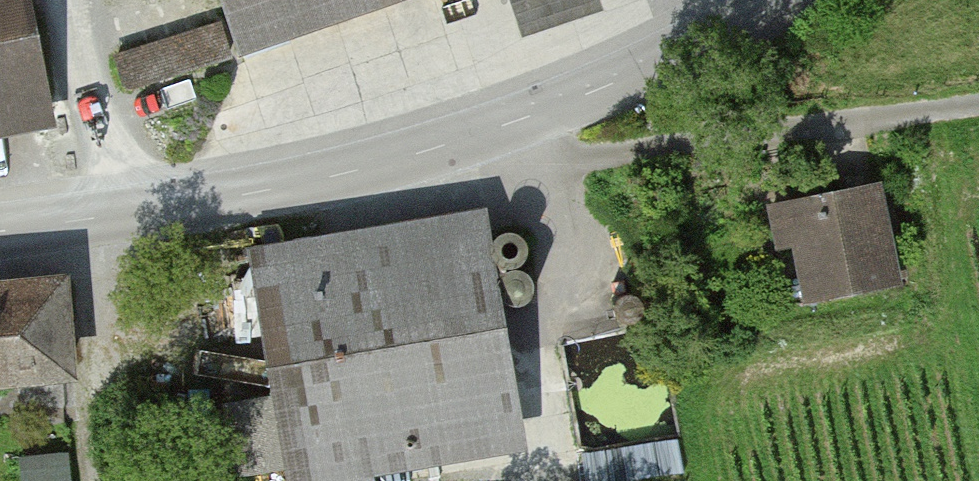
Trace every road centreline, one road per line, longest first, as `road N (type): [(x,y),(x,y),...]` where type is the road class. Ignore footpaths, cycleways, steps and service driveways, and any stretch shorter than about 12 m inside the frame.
road 1 (tertiary): [(789,0),(603,88),(472,138),(278,188),(0,232)]
road 2 (track): [(472,138),(555,160),(978,105)]

